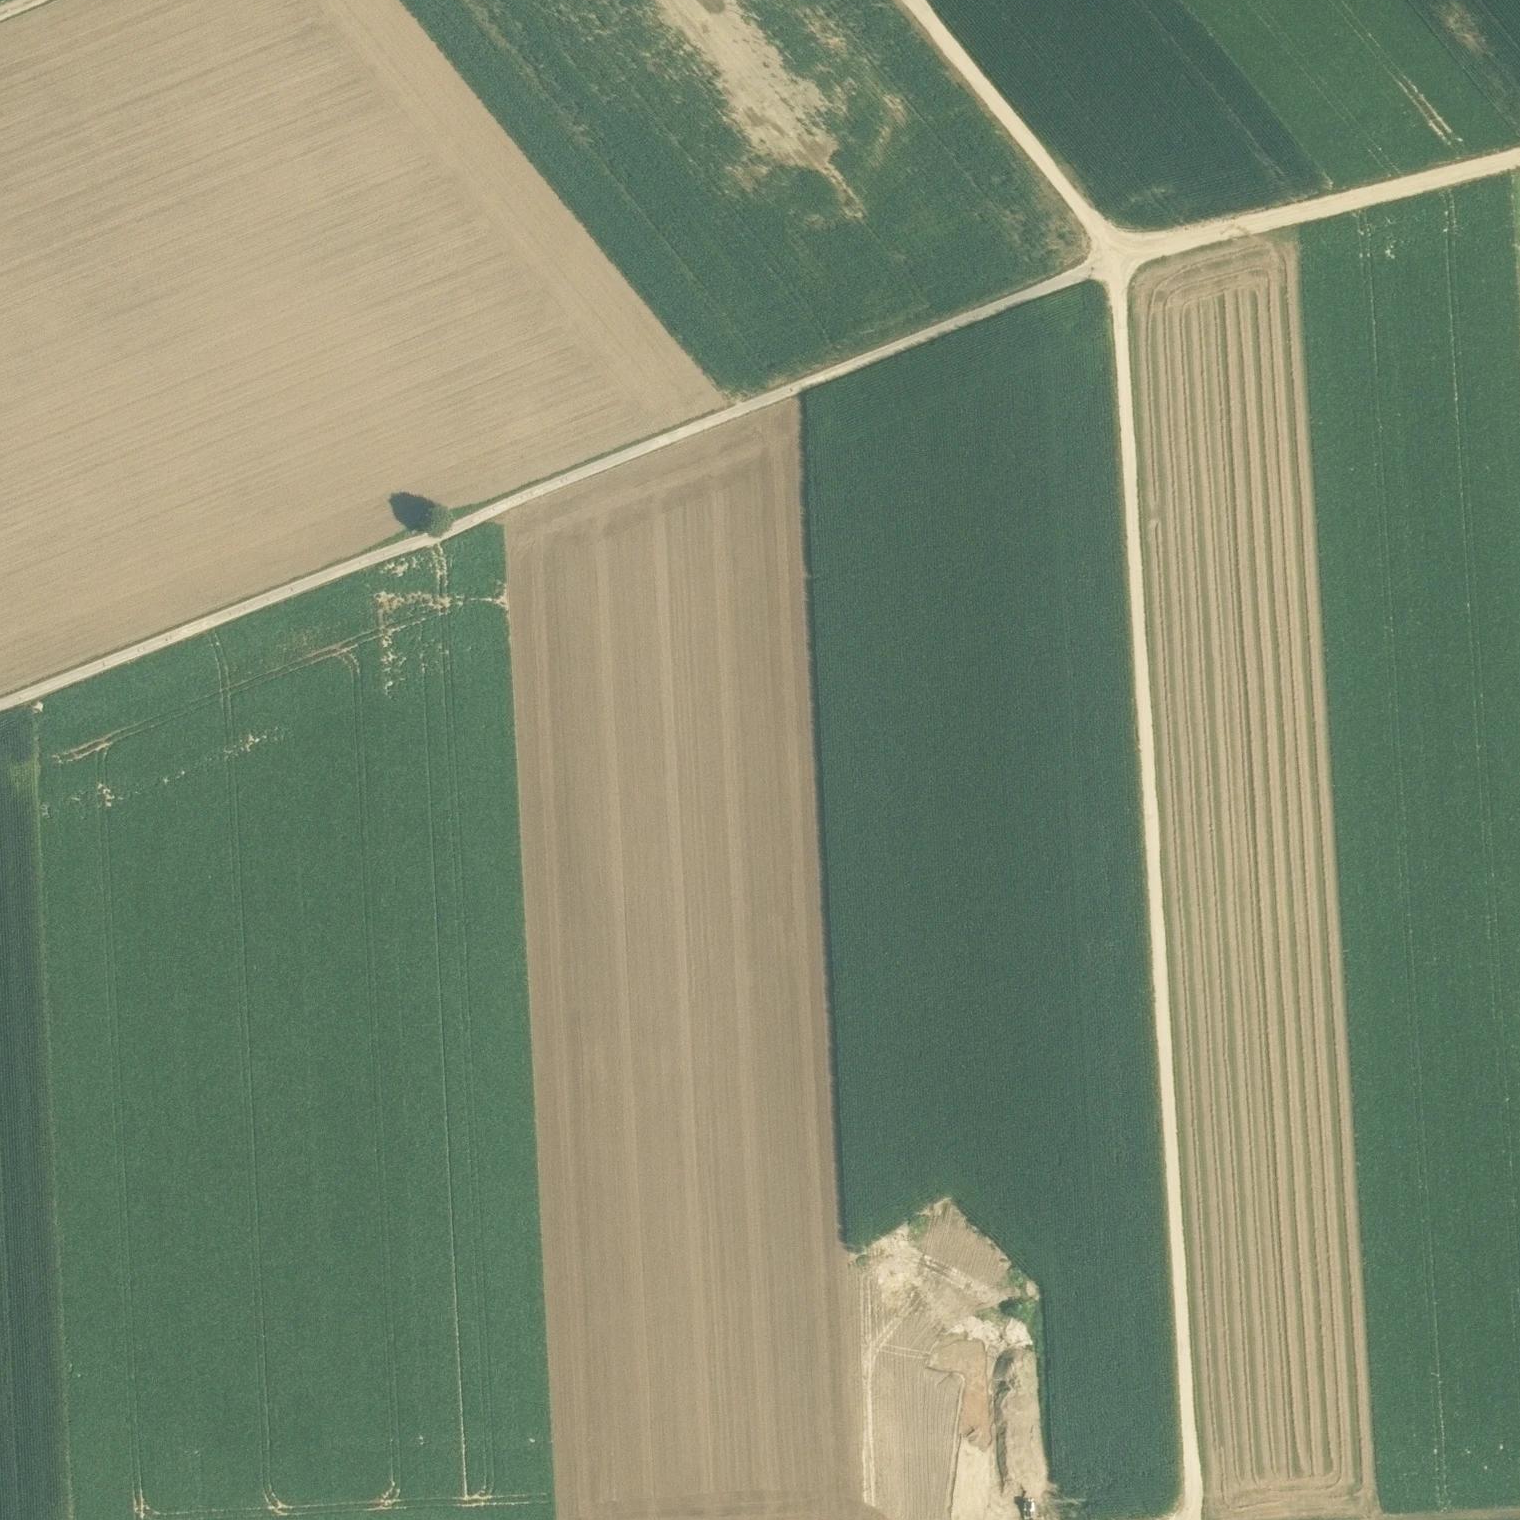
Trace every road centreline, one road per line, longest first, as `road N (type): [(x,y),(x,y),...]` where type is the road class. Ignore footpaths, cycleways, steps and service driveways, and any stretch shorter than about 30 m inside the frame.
road 1 (track): [(0,706),(1117,258),(1519,157)]
road 2 (track): [(1195,1519),(1117,258),(918,0)]

